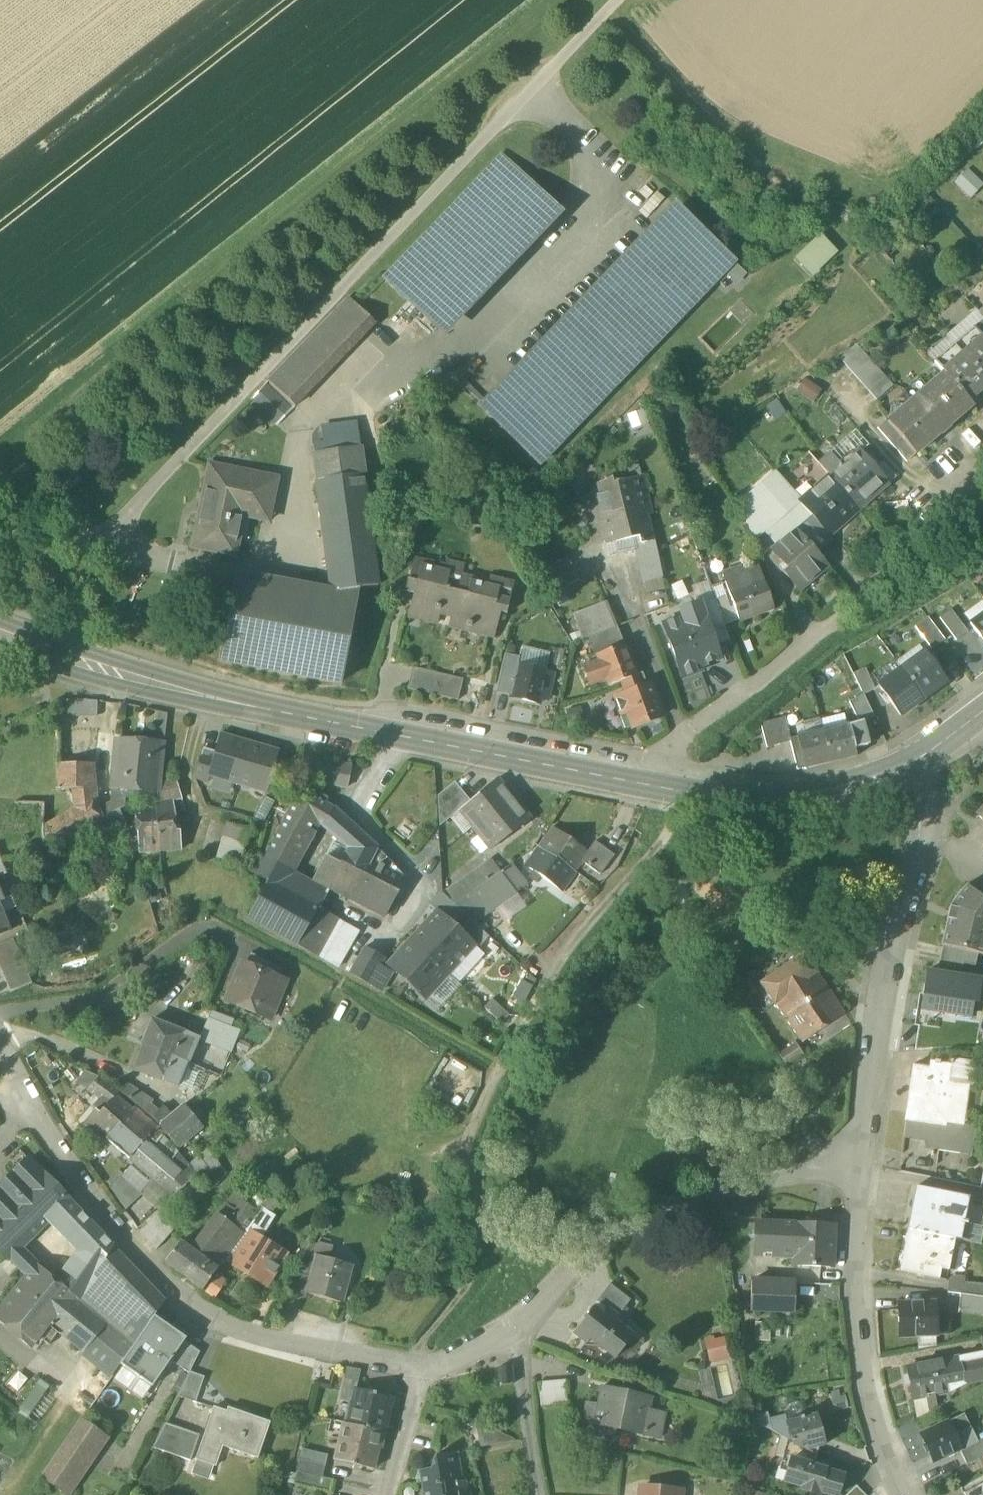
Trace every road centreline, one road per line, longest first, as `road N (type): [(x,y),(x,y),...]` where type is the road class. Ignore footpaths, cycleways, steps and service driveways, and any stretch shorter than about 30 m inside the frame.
road 1 (track): [(619,0),(99,542),(19,525),(0,536)]
road 2 (tertiary): [(0,640),(292,716),(677,792)]
road 3 (residential): [(418,1364),(254,1337),(195,1311),(45,1131)]
road 4 (residential): [(982,460),(870,590),(691,731)]
road 5 (residential): [(906,769),(921,822),(882,1014),(864,1159)]
road 6 (residential): [(864,1159),(631,1223),(516,1327)]
road 7 (residential): [(864,1159),(857,1302),(873,1418),(900,1494)]
road 8 (tertiary): [(677,792),(802,801),(906,769)]
road 9 (unclassified): [(677,792),(645,857),(544,976)]
road 10 (residential): [(516,1327),(541,1494)]
road 11 (residential): [(418,1364),(386,1494)]

